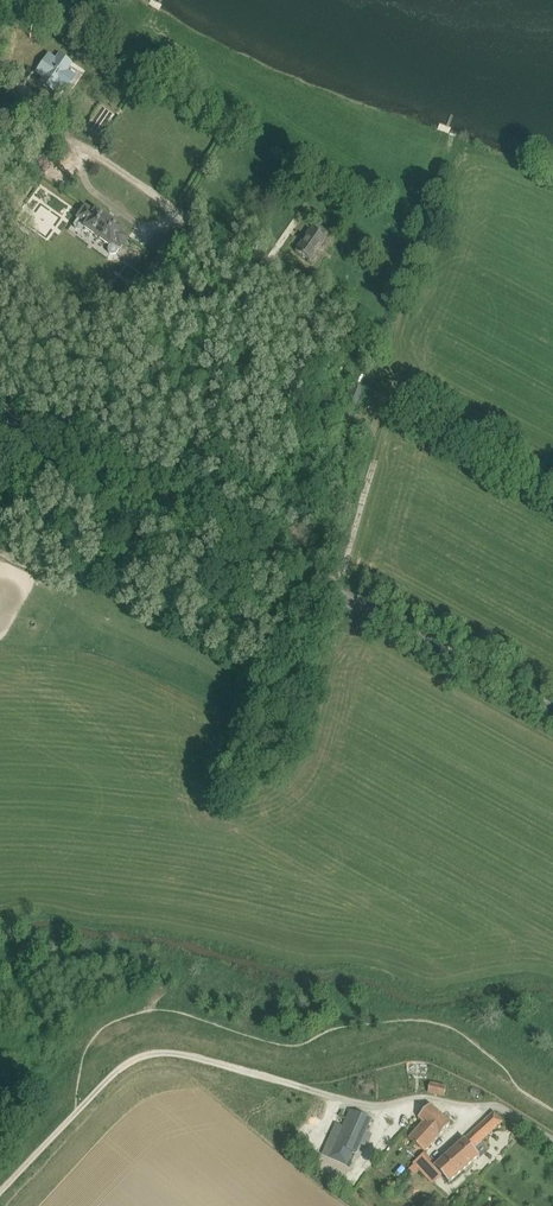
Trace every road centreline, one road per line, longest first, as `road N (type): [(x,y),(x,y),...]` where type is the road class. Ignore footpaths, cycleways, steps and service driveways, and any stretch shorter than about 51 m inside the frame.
road 1 (residential): [(0,150),(43,138),(76,143),(262,273),(277,560)]
road 2 (track): [(431,1099),(368,1106),(153,1052),(119,1068),(77,1112)]
road 3 (tertiary): [(277,560),(0,408)]
road 4 (tertiary): [(552,712),(277,560)]

